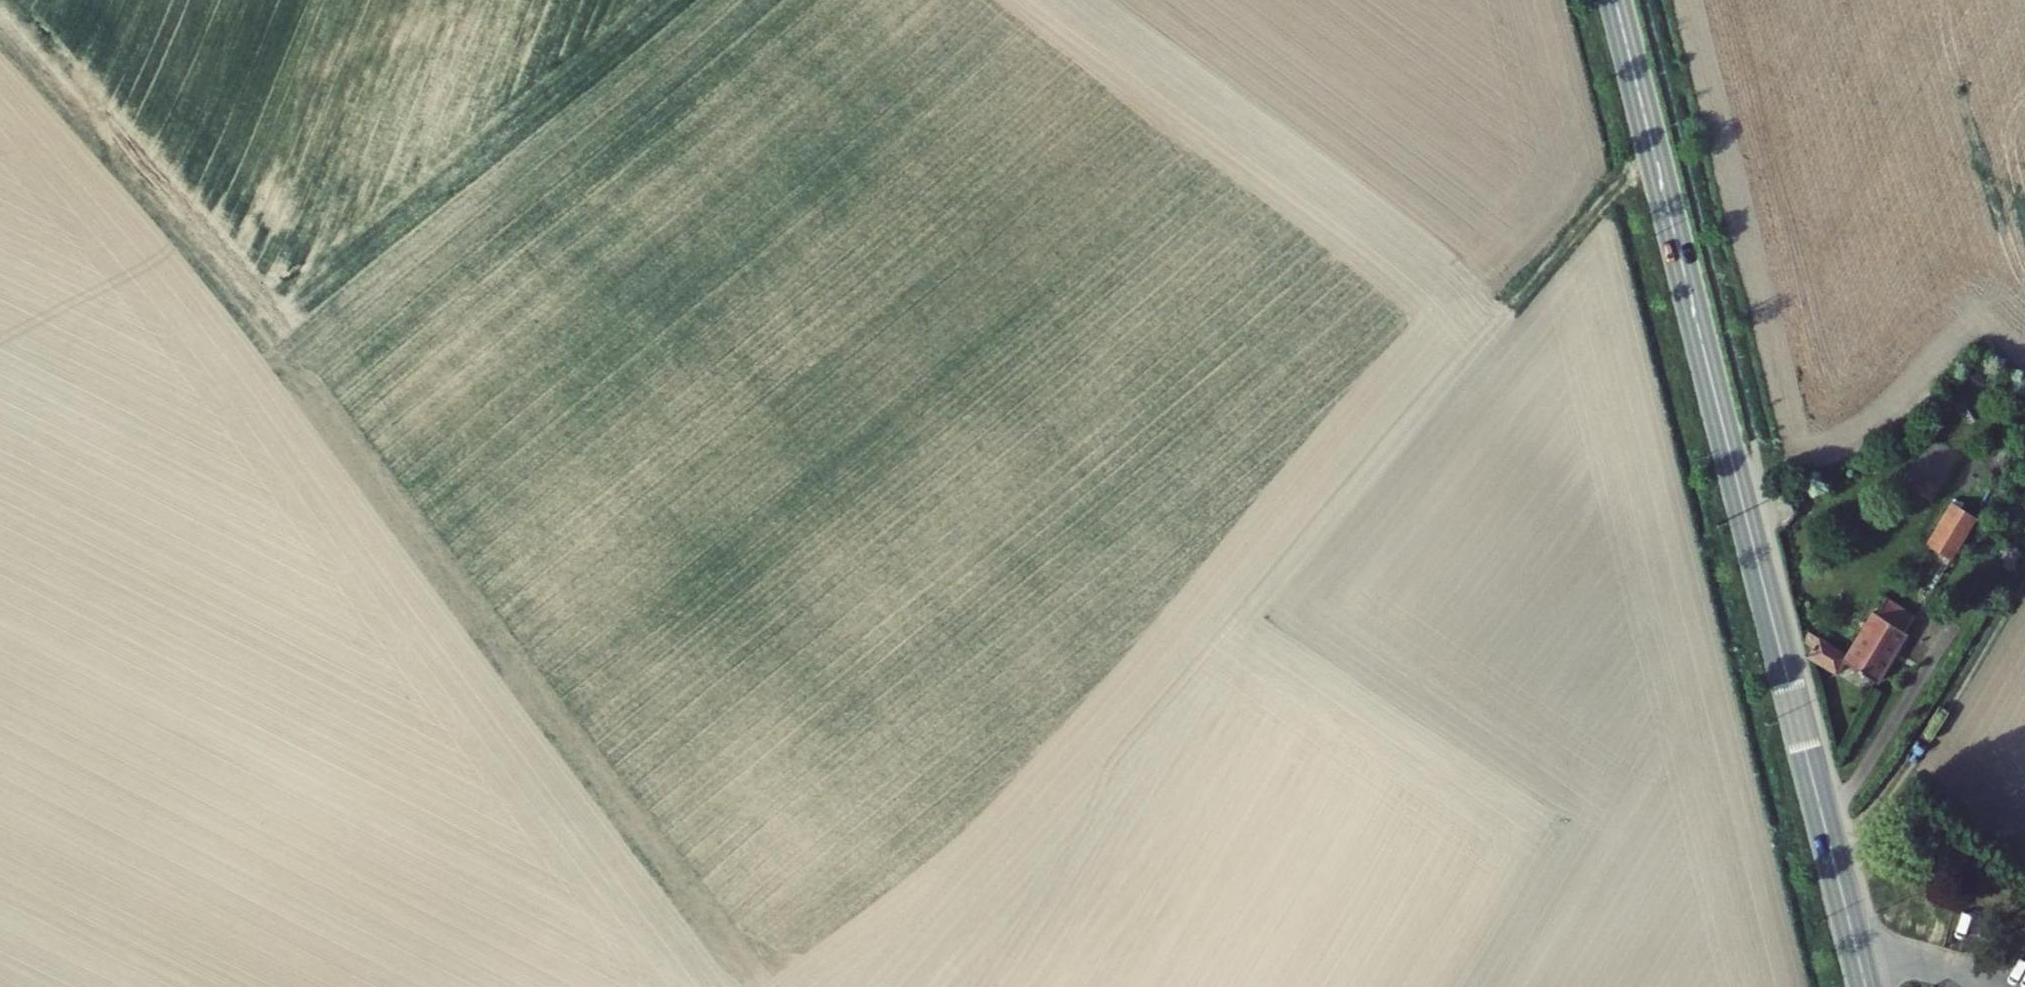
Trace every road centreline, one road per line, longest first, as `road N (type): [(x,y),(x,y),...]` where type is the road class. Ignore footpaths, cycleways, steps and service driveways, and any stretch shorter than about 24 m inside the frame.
road 1 (tertiary): [(1616,0),(1866,986)]
road 2 (track): [(2024,563),(1908,771),(1832,852)]

